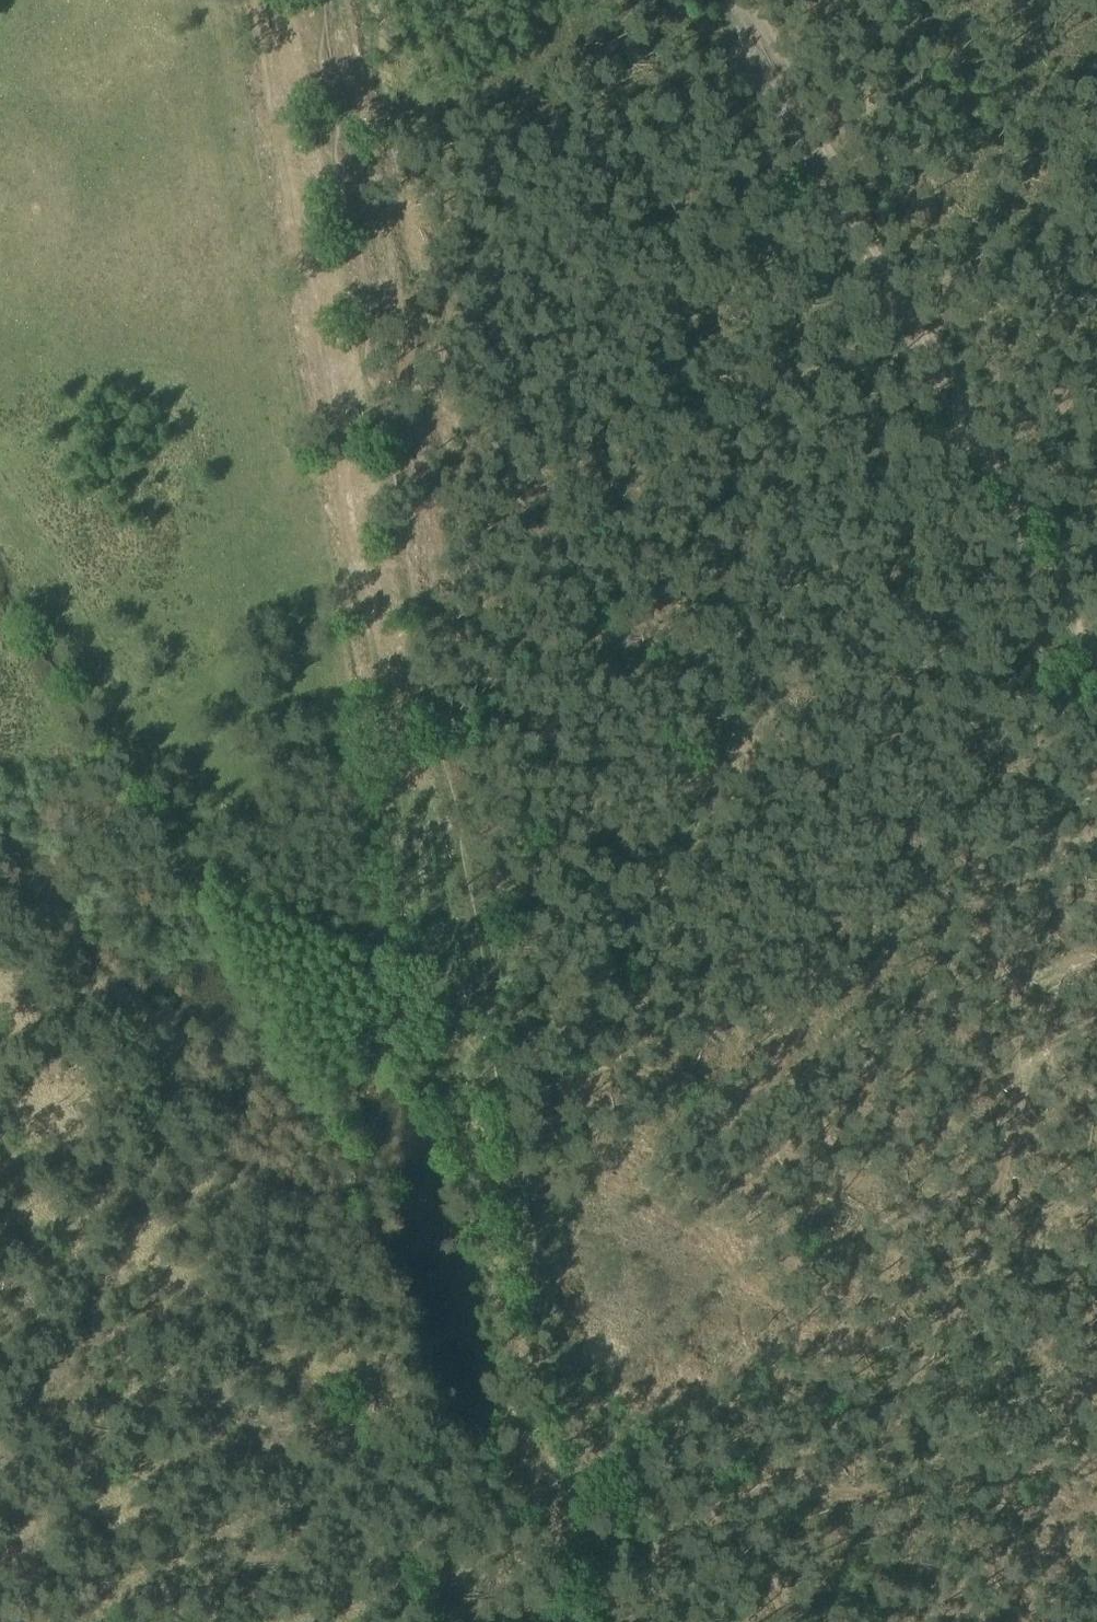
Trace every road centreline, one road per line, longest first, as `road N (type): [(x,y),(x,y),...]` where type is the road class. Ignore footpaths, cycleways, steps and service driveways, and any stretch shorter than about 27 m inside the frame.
road 1 (track): [(429,1043),(255,0)]

